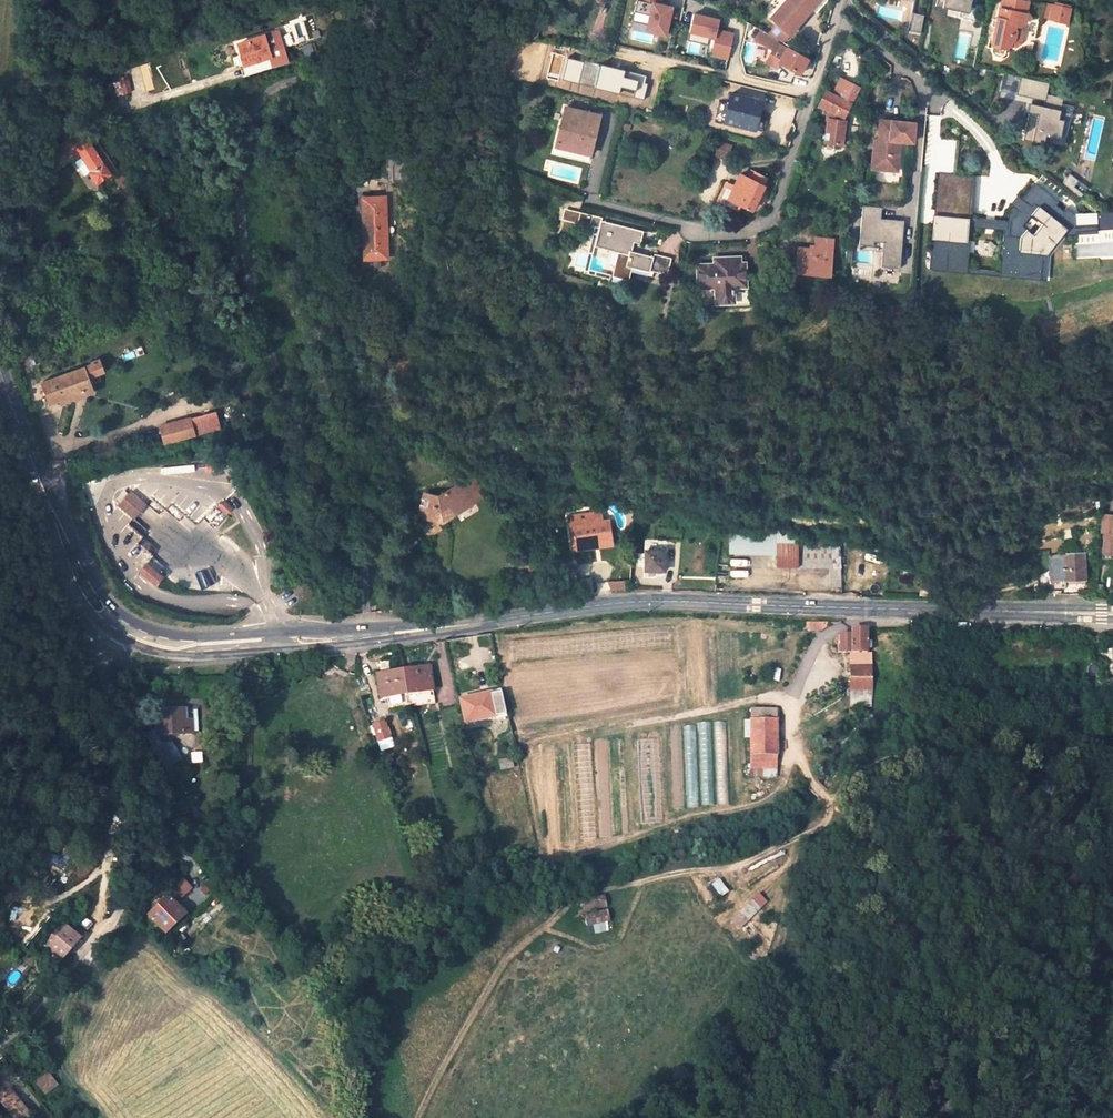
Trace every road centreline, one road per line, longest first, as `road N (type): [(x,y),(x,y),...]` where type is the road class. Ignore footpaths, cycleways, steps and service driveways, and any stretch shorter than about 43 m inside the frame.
road 1 (secondary): [(1112,612),(619,602),(202,647),(155,642),(115,624)]
road 2 (residential): [(115,624),(113,664),(161,818),(160,849),(140,885),(0,1040)]
road 3 (residential): [(835,0),(767,218),(707,229),(591,200)]
road 4 (secondary): [(115,624),(86,590),(0,374)]
road 5 (track): [(189,88),(64,117),(0,187)]

